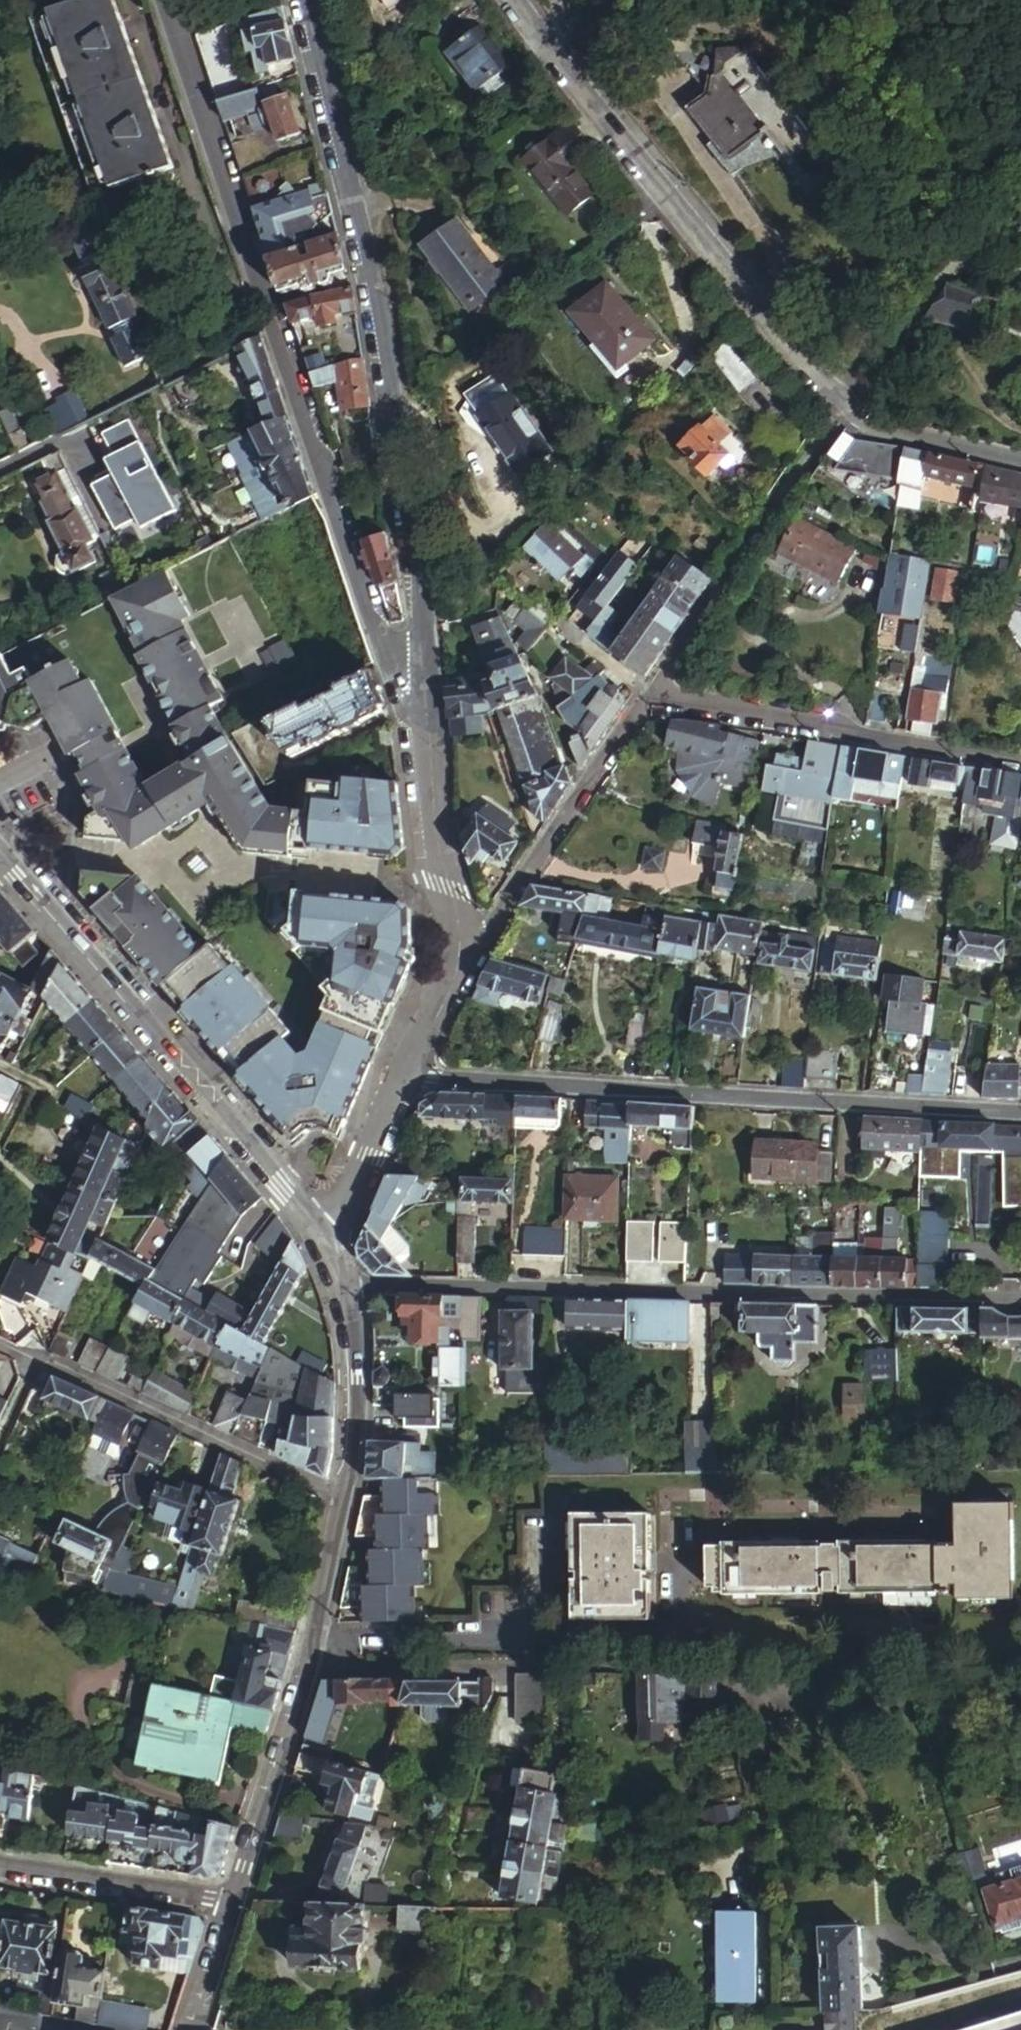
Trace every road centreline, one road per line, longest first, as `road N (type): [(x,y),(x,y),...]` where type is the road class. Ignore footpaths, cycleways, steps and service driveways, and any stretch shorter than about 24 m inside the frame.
road 1 (residential): [(164,0),(358,575),(424,734)]
road 2 (residential): [(306,0),(381,325),(422,618),(424,734)]
road 3 (residential): [(515,0),(825,395),(859,421),(1020,460)]
road 4 (residential): [(1020,1295),(346,1288)]
road 5 (residential): [(404,1077),(1020,1112)]
road 6 (tertiary): [(329,1245),(170,1048),(0,858)]
road 7 (tertiary): [(236,1901),(304,1696),(341,1502)]
road 8 (residential): [(643,699),(1020,765)]
road 9 (residential): [(0,1346),(341,1502)]
road 10 (residential): [(643,699),(487,929),(459,940)]
road 11 (residential): [(0,1866),(236,1901)]
road 12 (tertiary): [(341,1502),(357,1416),(346,1288)]
road 13 (residential): [(424,734),(459,940)]
road 14 (residential): [(404,1077),(329,1245)]
road 15 (residential): [(459,940),(456,980),(404,1077)]
road 16 (tertiary): [(197,2029),(236,1901)]

